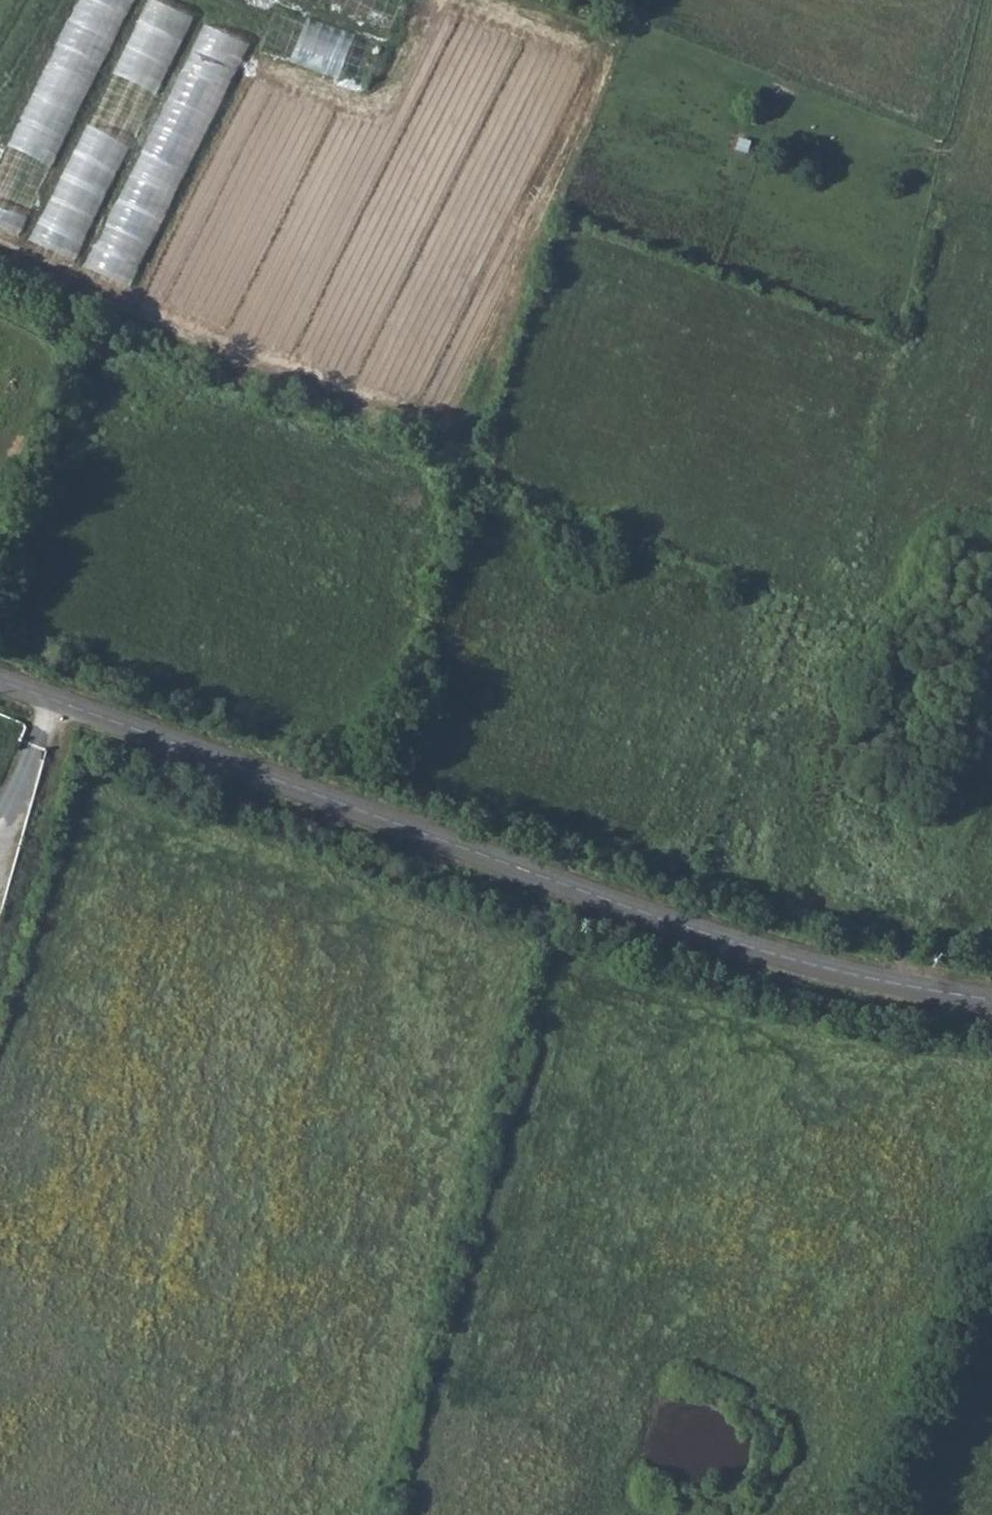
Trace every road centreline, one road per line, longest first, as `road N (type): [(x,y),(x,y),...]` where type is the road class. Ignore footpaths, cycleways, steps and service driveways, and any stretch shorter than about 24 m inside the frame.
road 1 (tertiary): [(991,998),(828,972),(721,942),(0,682)]
road 2 (track): [(70,707),(0,969)]
road 3 (track): [(0,247),(119,303)]

